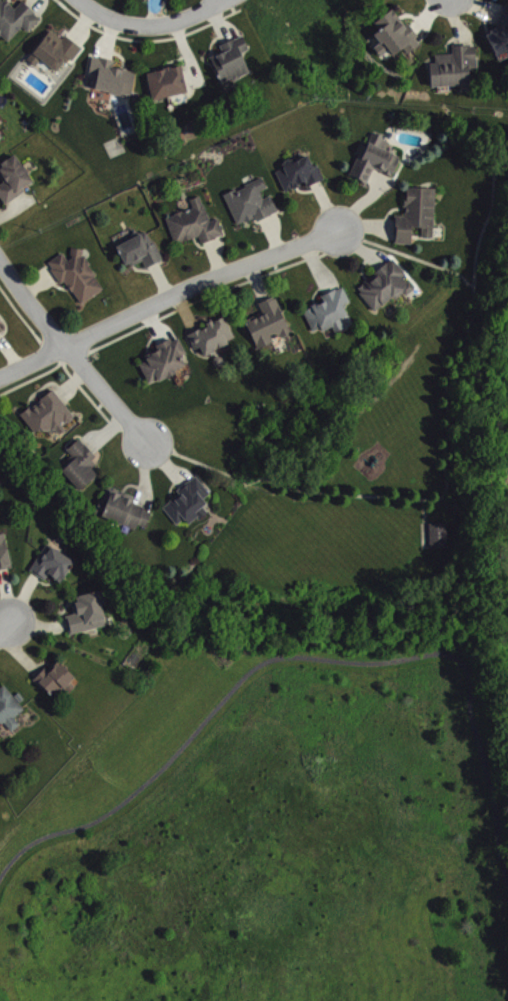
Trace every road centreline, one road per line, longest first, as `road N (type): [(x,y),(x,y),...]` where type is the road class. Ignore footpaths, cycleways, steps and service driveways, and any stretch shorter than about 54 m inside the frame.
road 1 (residential): [(333,230),(0,378)]
road 2 (residential): [(0,258),(63,348),(152,445)]
road 3 (residential): [(83,0),(102,16),(143,23),(188,17),(211,0)]

